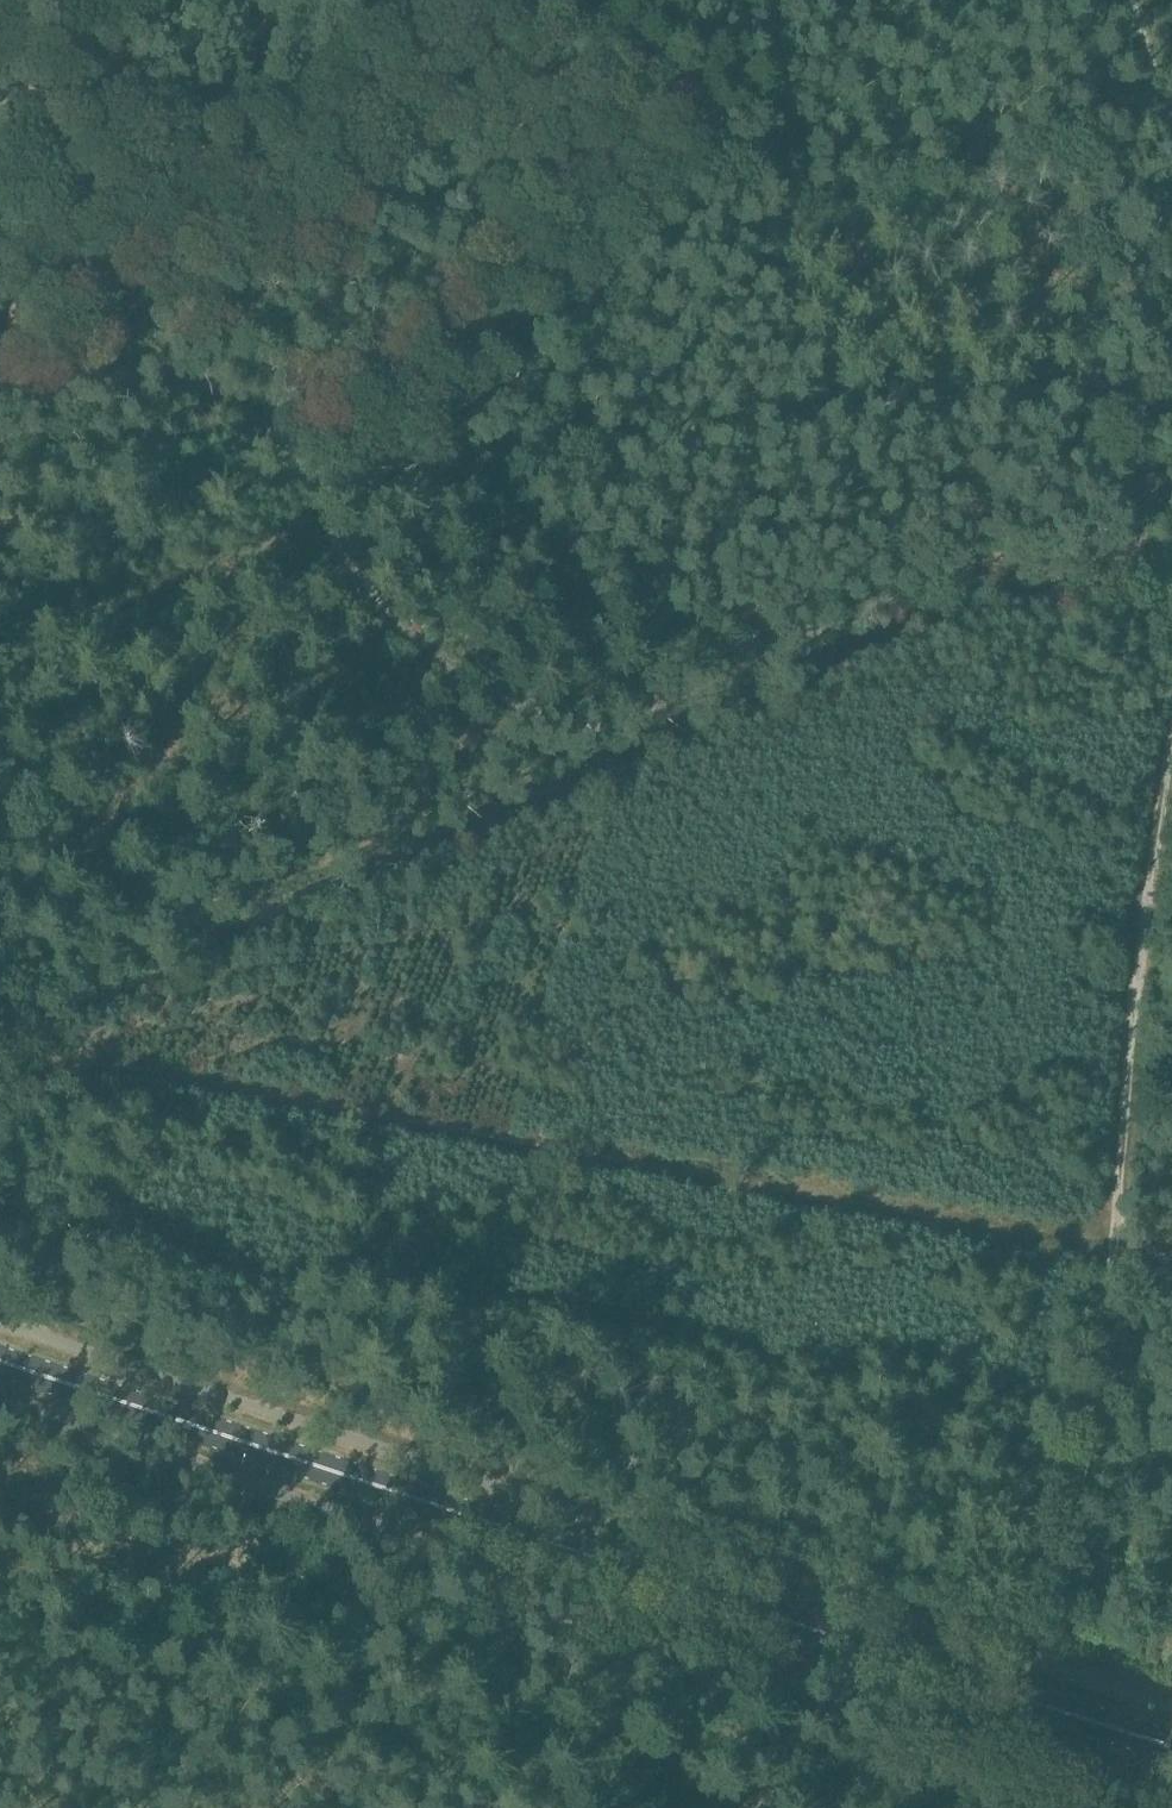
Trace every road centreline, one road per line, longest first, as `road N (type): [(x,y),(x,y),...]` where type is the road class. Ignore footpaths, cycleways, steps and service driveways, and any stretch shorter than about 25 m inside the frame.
road 1 (primary): [(1171,1762),(0,1370)]
road 2 (track): [(0,1081),(54,1065),(138,1070),(1039,1238),(1132,1239),(1171,1259)]
road 3 (track): [(0,518),(230,467),(323,478),(859,402),(1138,376),(1171,361)]
road 4 (track): [(1111,1242),(1171,734)]
road 5 (track): [(578,0),(738,152),(816,413)]

